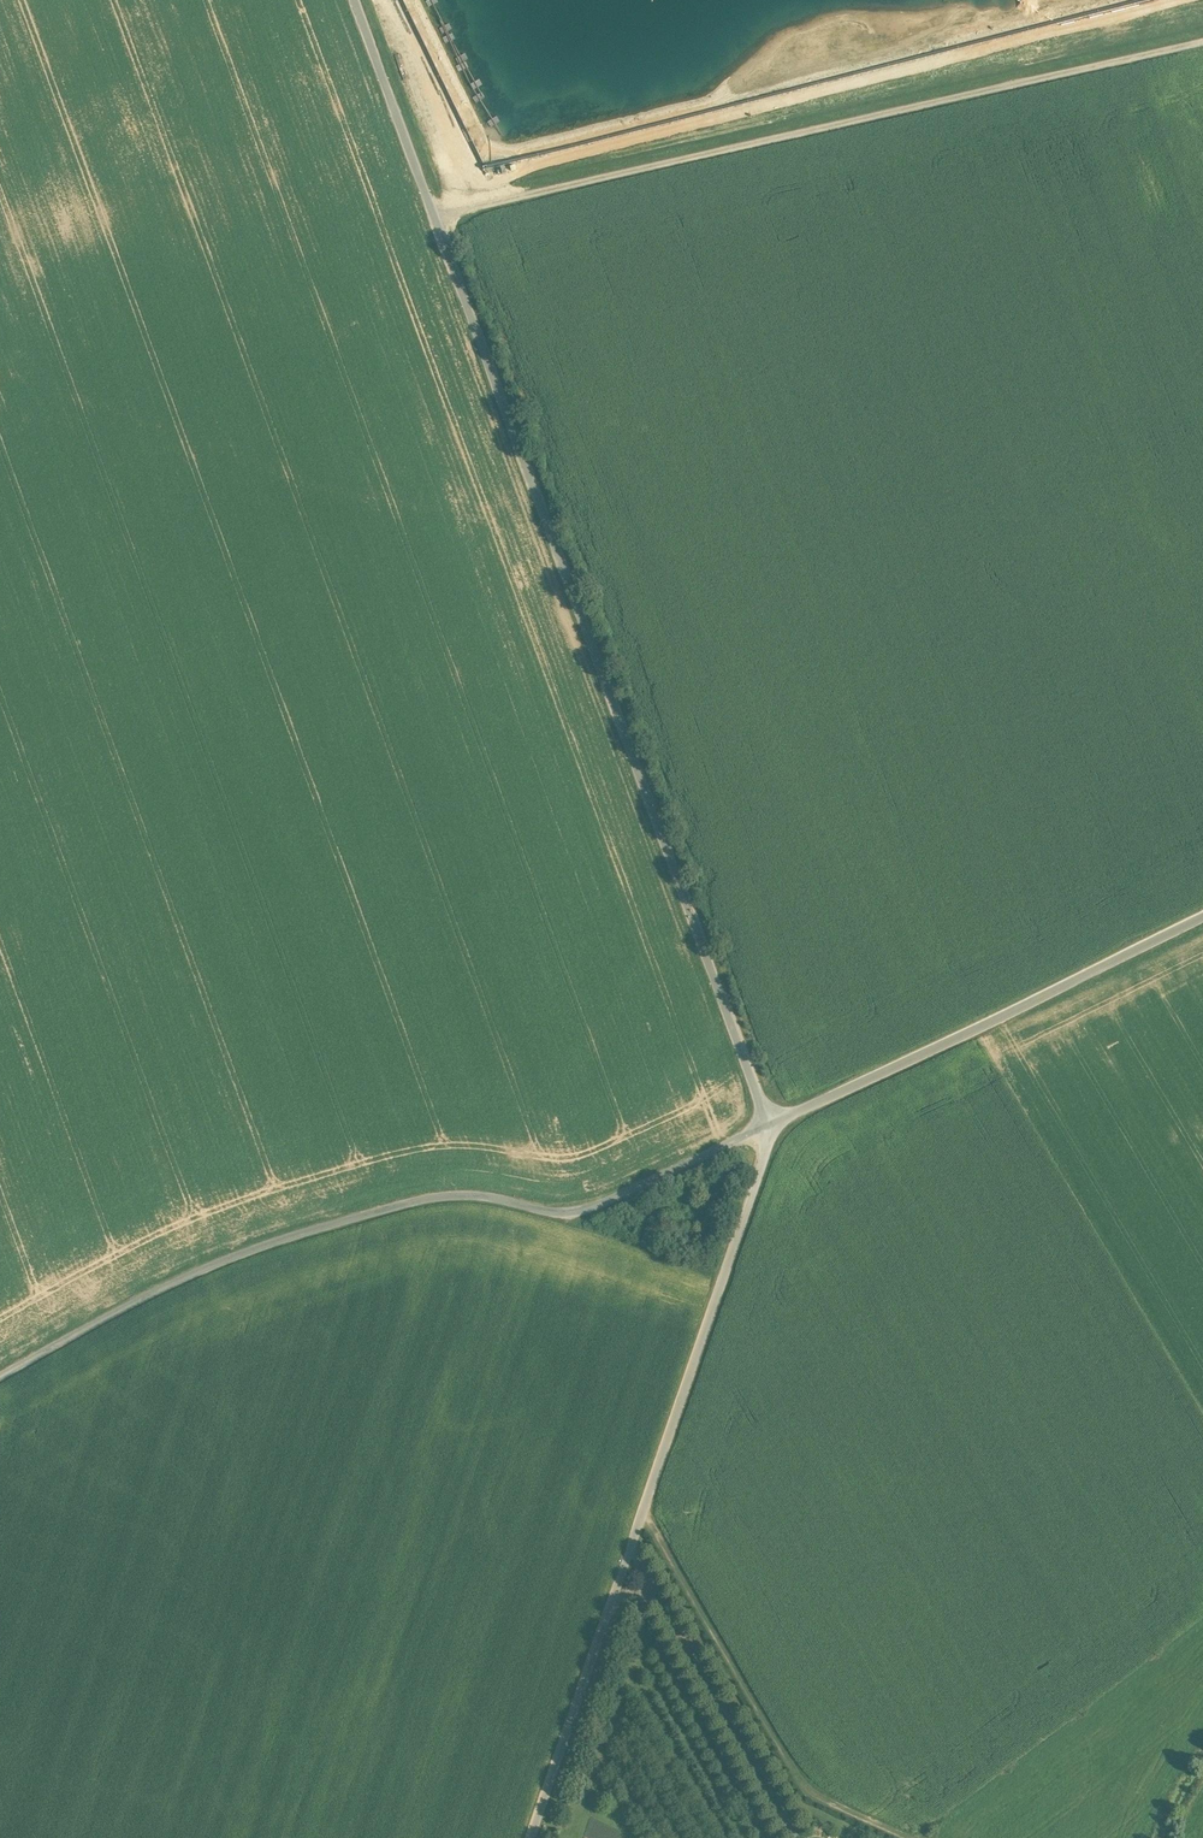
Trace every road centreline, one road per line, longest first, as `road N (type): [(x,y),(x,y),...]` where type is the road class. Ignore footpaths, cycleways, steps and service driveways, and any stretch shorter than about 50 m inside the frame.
road 1 (track): [(356,0),(772,1123),(724,1291),(533,1837)]
road 2 (unclassified): [(1202,920),(585,1210),(478,1193),(349,1219),(190,1280),(0,1377)]
road 3 (track): [(1202,44),(437,224)]
road 4 (track): [(646,1507),(808,1788),(916,1837)]

